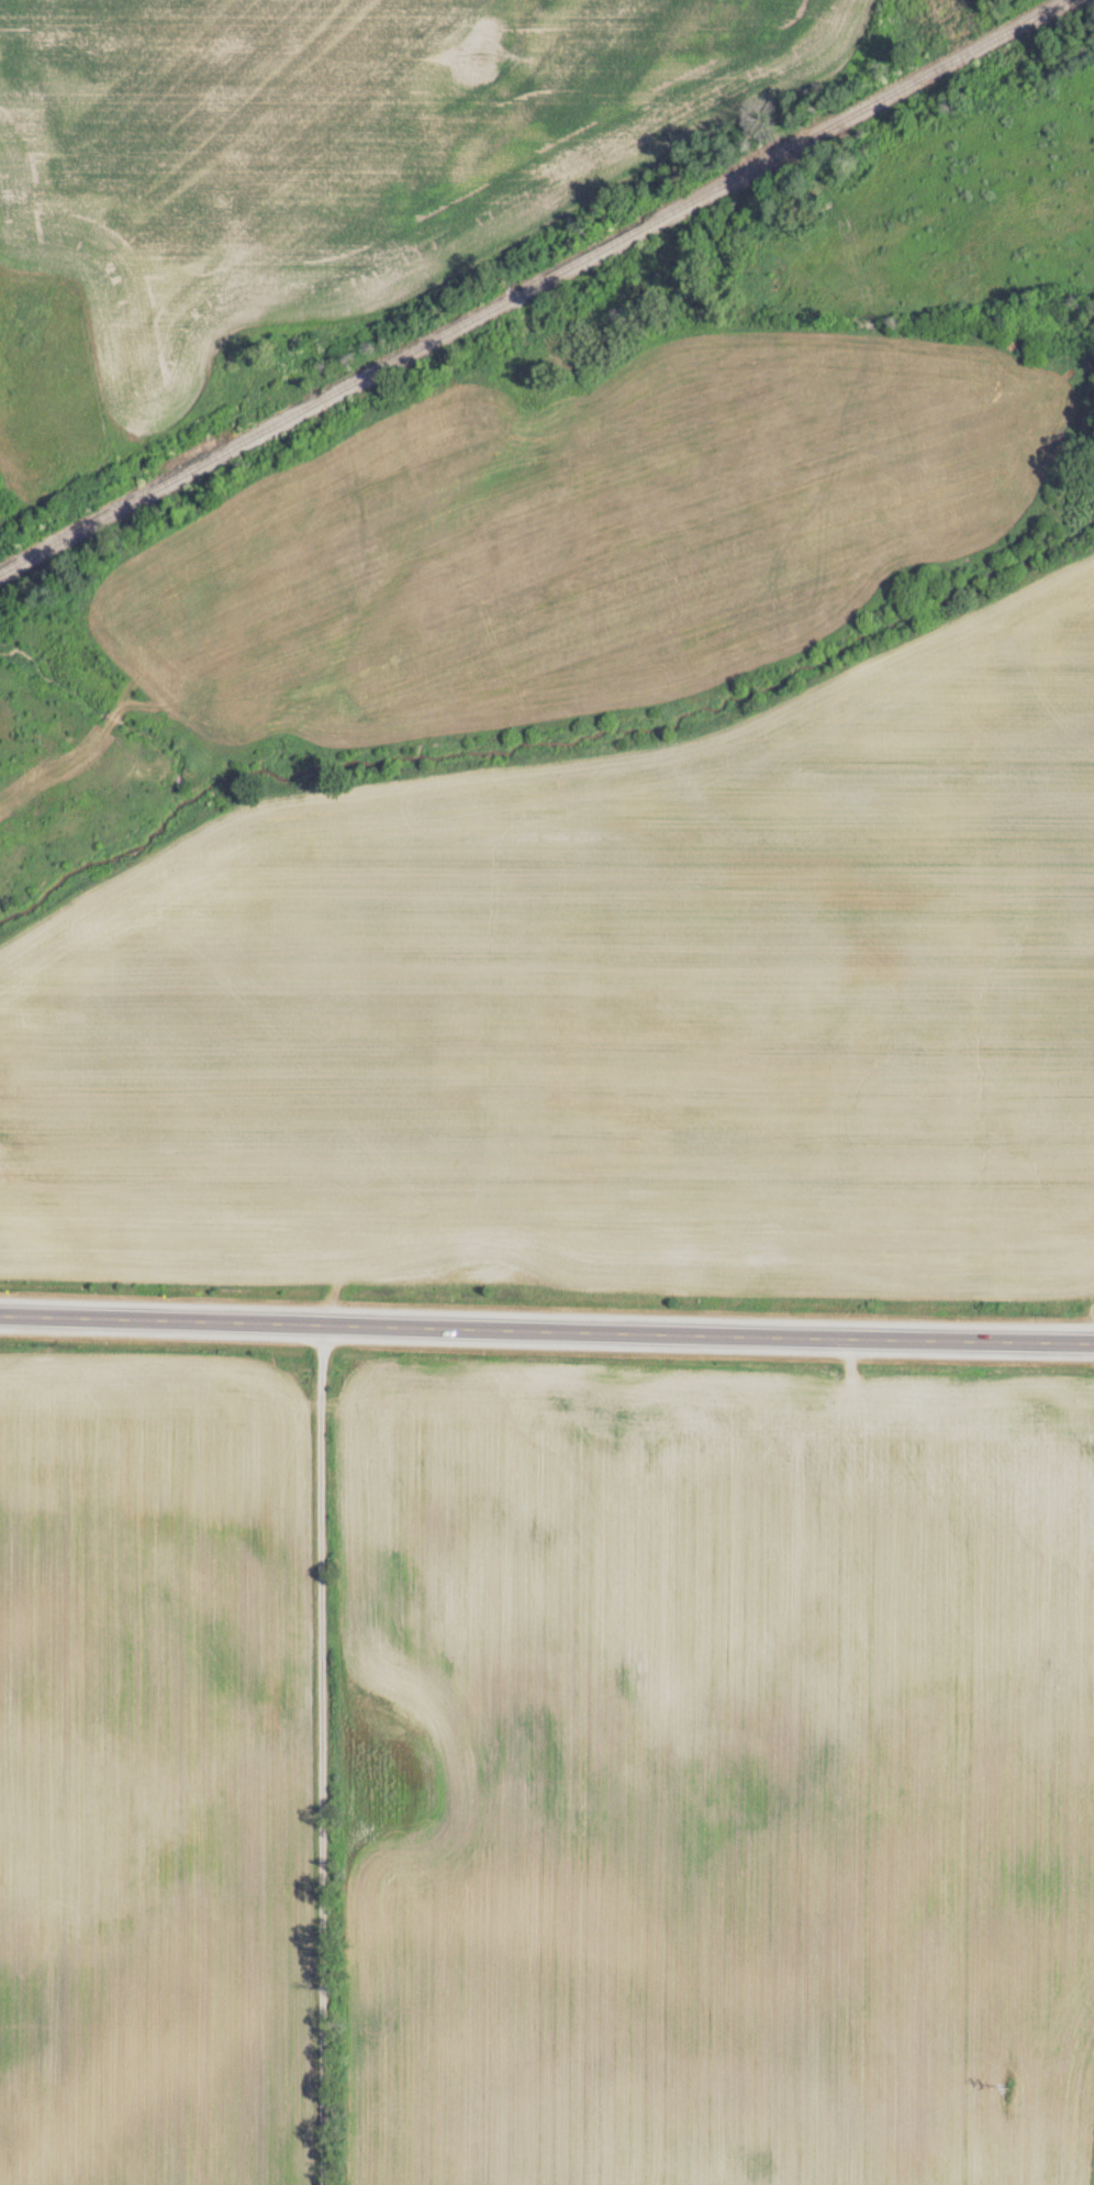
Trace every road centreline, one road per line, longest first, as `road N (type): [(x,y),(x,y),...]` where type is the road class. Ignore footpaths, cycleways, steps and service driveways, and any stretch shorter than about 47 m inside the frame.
road 1 (secondary): [(0,1316),(1093,1341)]

